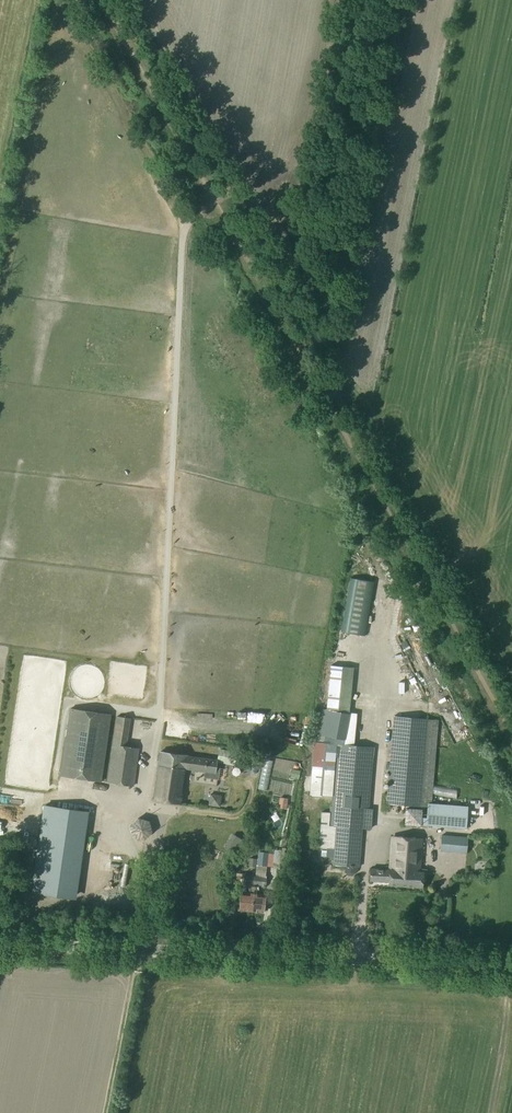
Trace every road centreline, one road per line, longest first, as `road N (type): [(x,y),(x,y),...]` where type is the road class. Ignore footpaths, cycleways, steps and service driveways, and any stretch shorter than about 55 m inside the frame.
road 1 (unclassified): [(511,966),(0,943)]
road 2 (track): [(221,195),(111,0)]
road 3 (track): [(105,1112),(133,975)]

